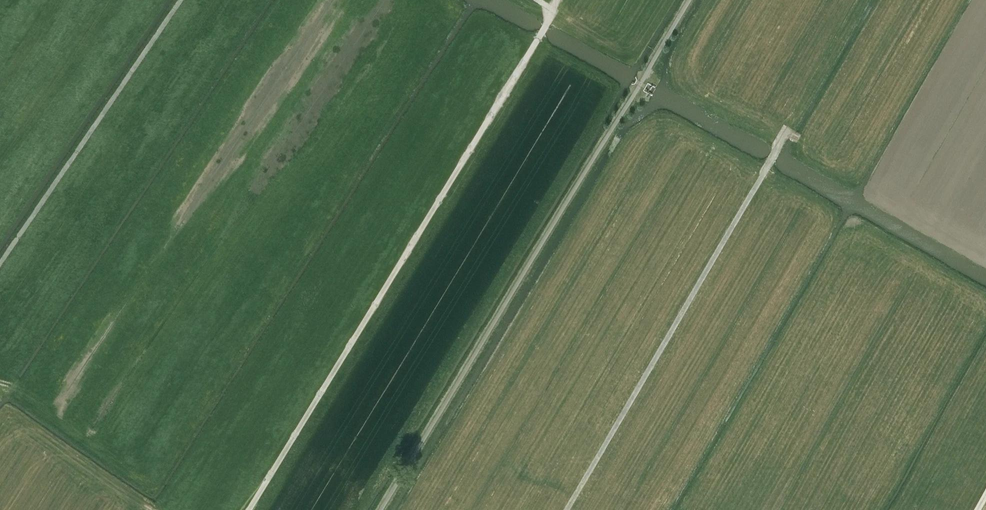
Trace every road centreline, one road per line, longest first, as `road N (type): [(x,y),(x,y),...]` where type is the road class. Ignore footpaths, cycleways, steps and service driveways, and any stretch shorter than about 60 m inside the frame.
road 1 (track): [(246,509),(546,24),(552,10),(537,0)]
road 2 (track): [(567,509),(787,131),(800,138)]
road 3 (track): [(0,263),(182,0)]

